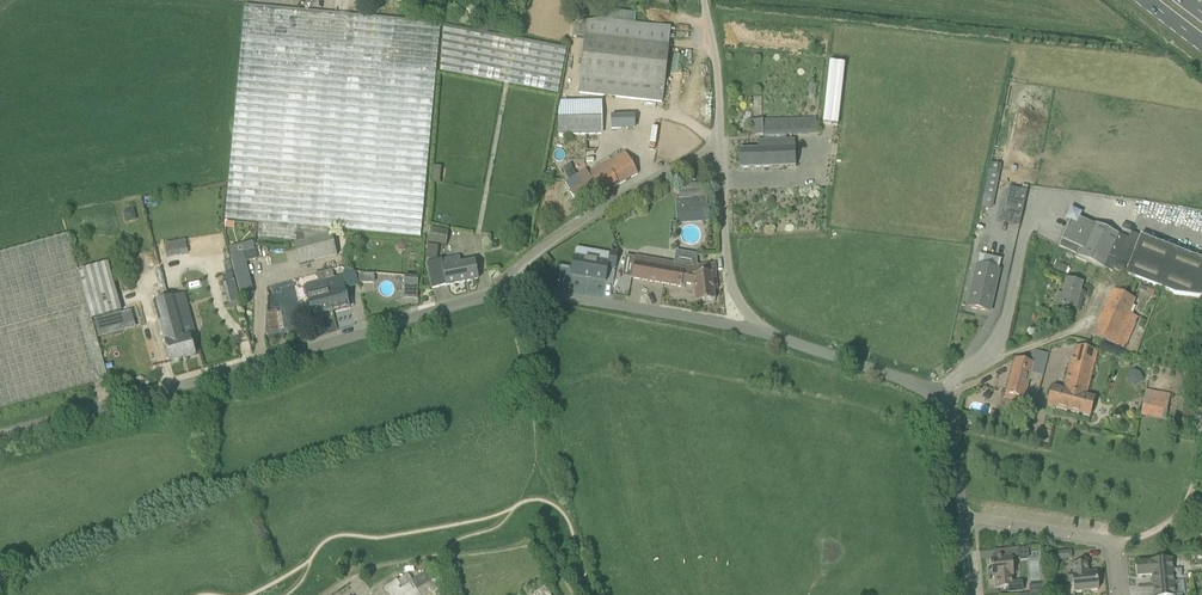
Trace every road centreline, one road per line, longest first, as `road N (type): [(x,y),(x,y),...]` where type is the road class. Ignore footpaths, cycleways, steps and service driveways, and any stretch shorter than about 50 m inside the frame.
road 1 (residential): [(86,412),(498,294)]
road 2 (residential): [(498,294),(540,250),(721,148)]
road 3 (residential): [(765,333),(520,294)]
road 4 (residential): [(1108,278),(1087,323),(934,396)]
road 5 (residential): [(1118,594),(1113,542),(964,517)]
road 6 (residential): [(765,333),(731,287),(721,148)]
road 7 (residential): [(934,396),(765,333)]
road 8 (residential): [(721,148),(704,0)]
road 9 (residential): [(964,517),(948,418),(934,396)]
road 10 (track): [(1113,542),(1166,528),(1201,469)]

